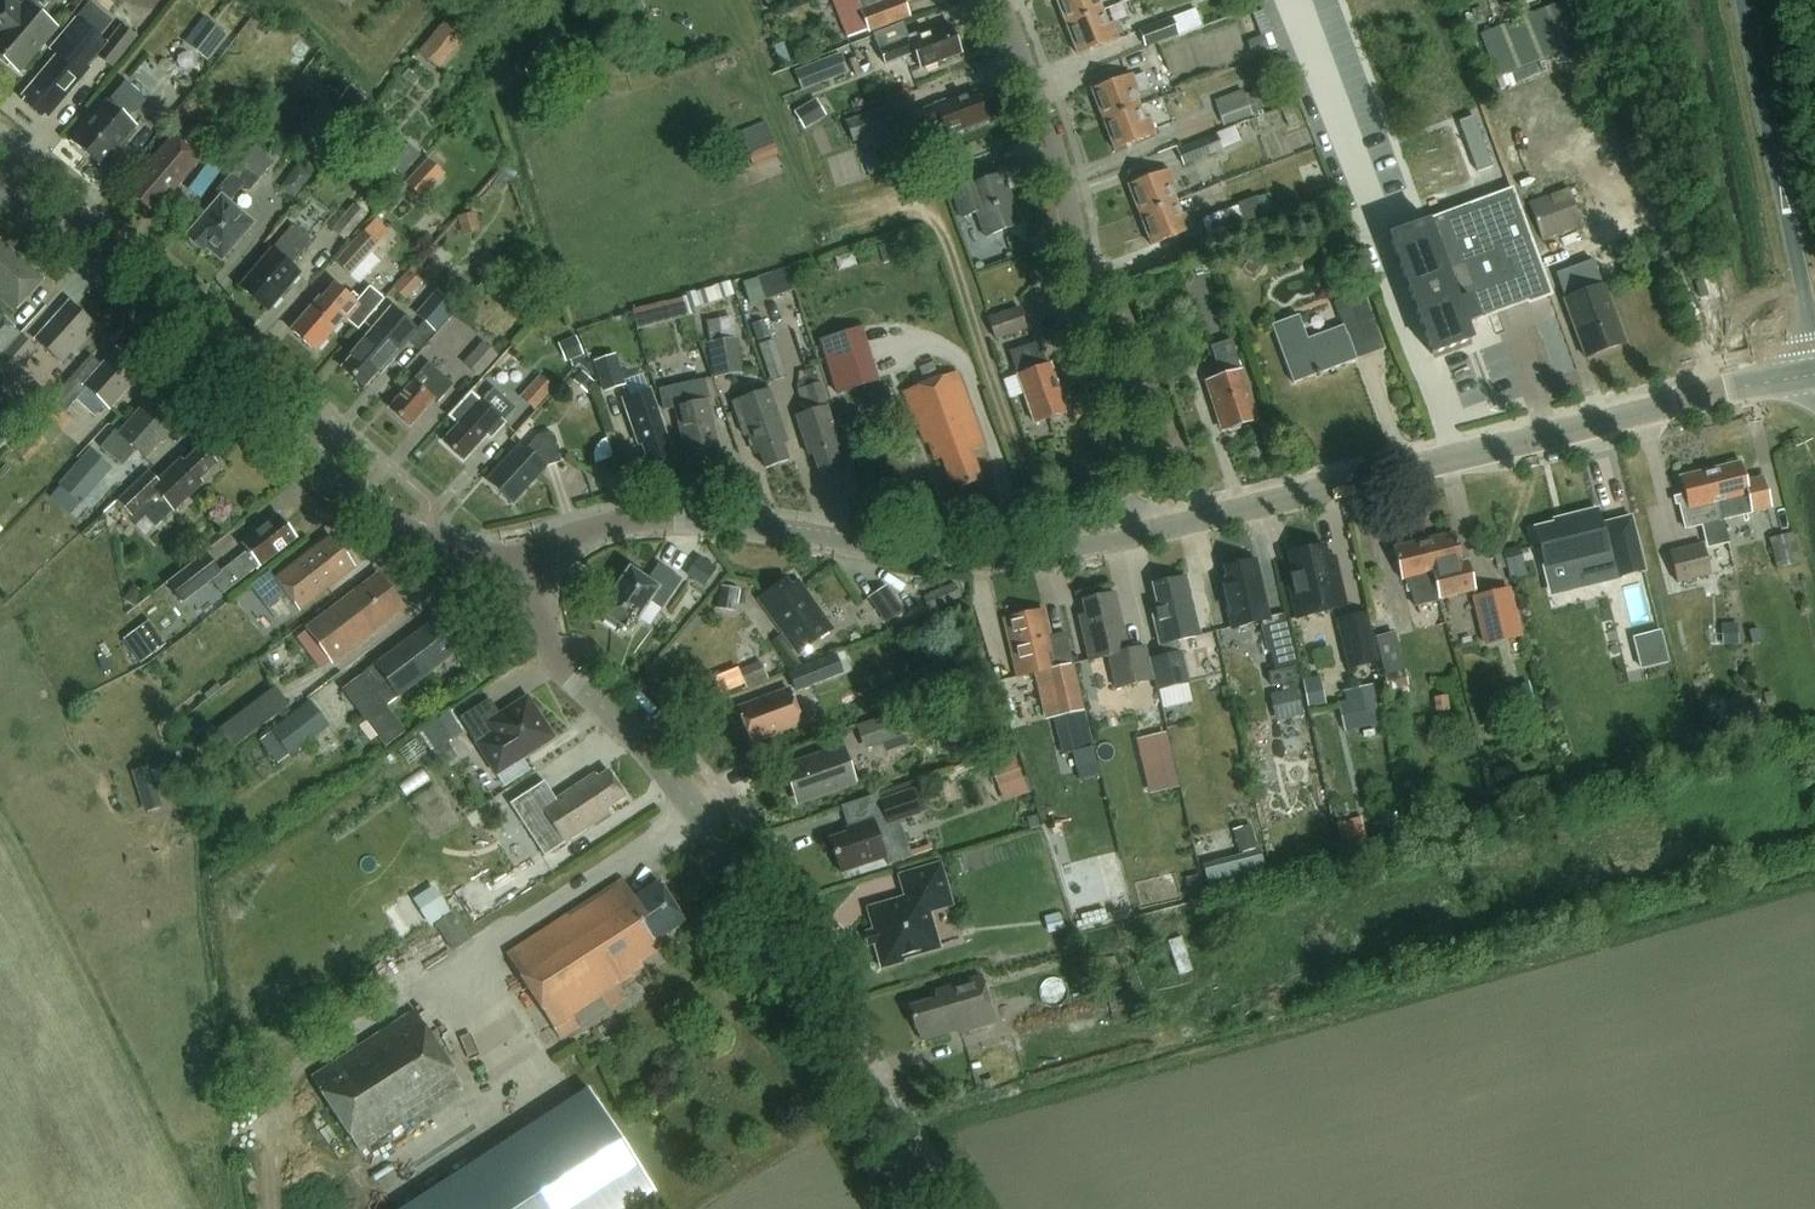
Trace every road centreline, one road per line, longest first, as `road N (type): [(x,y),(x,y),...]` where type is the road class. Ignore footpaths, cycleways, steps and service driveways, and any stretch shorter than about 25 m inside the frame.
road 1 (unclassified): [(917,1208),(754,904),(684,791),(559,666),(539,628),(530,557)]
road 2 (tertiary): [(1152,545),(1702,403),(1814,382)]
road 3 (tertiary): [(530,557),(480,557),(379,515),(0,187)]
road 4 (tertiary): [(530,557),(605,536),(704,528),(1007,565),(1152,545)]
road 5 (residential): [(1152,545),(1082,315),(1049,153),(991,0)]
road 6 (track): [(199,1208),(0,830)]
road 7 (trunk): [(1747,0),(1814,324)]

